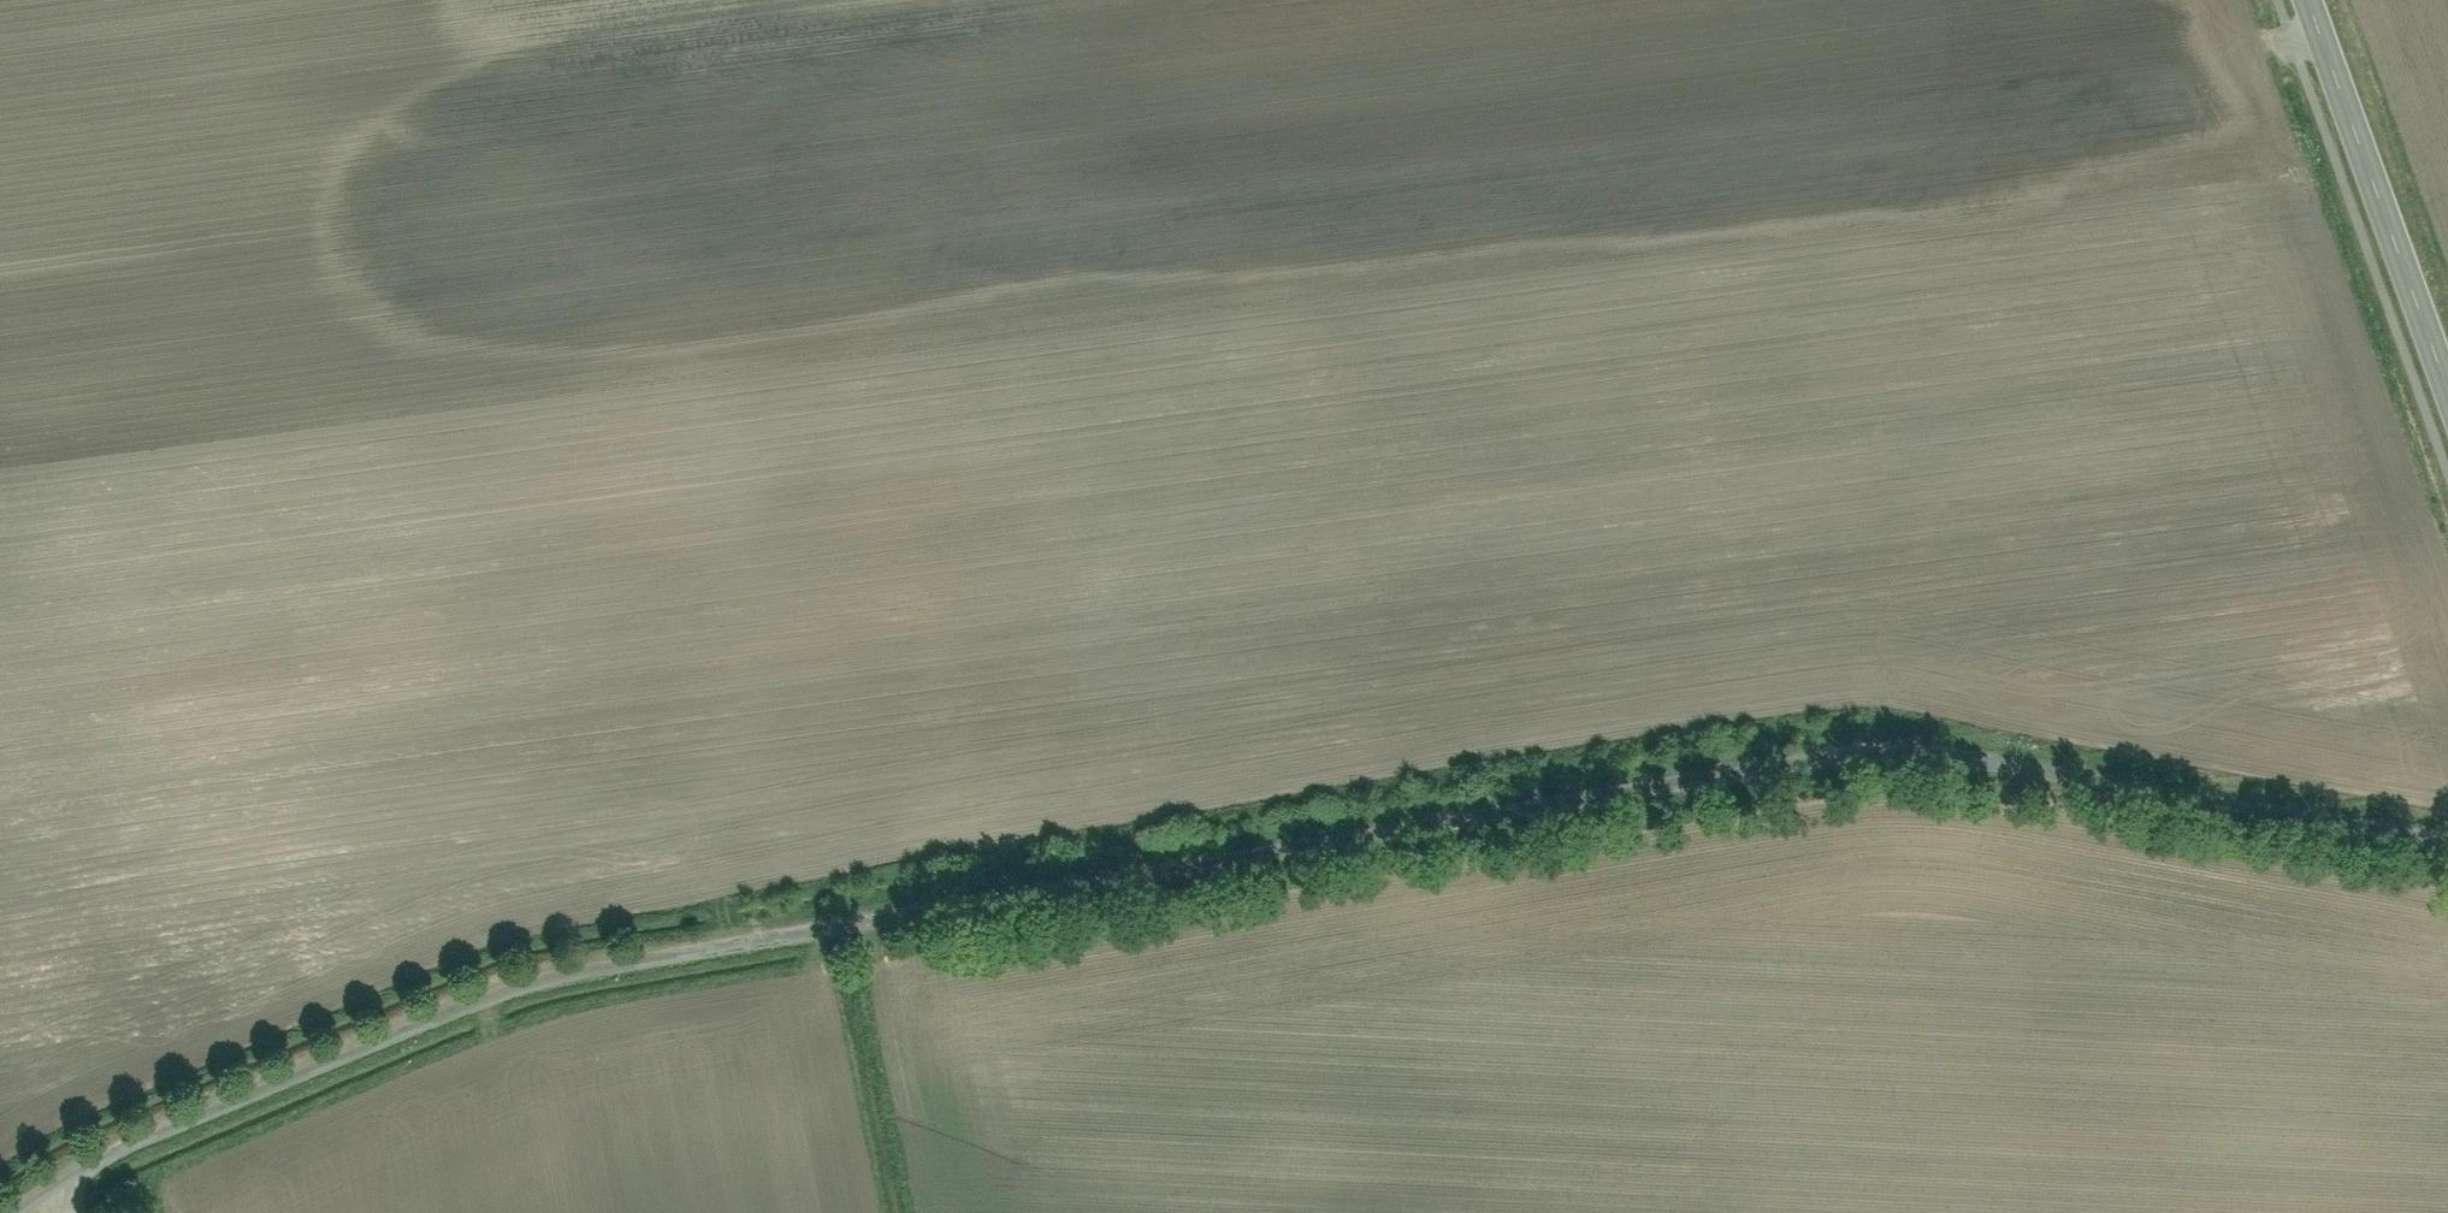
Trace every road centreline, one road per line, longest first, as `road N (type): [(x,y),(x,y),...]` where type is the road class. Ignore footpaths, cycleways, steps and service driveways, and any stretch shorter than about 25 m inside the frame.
road 1 (unclassified): [(2447,825),(1936,761),(562,966),(58,1180),(17,1212)]
road 2 (tertiary): [(2447,389),(2309,0)]

